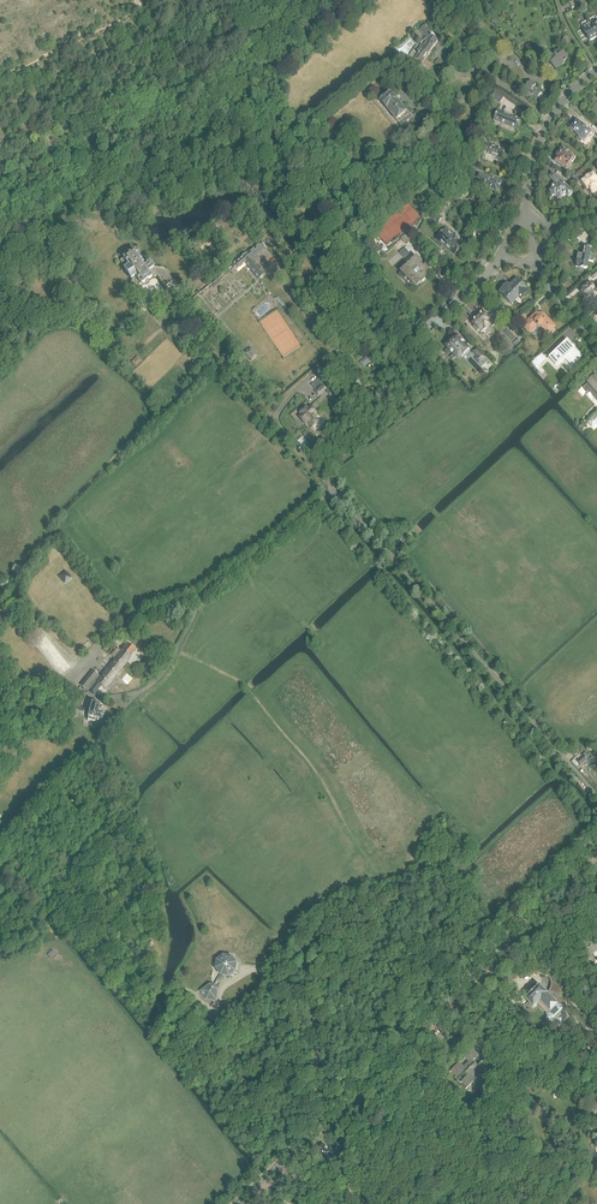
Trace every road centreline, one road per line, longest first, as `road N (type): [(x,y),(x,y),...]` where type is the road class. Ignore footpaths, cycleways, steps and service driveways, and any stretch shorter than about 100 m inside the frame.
road 1 (track): [(335,513),(193,657),(245,685),(317,770),(375,876),(404,873),(419,844),(458,875),(562,782)]
road 2 (residential): [(596,841),(548,900),(239,1203)]
road 3 (track): [(359,213),(269,117),(264,73),(279,66),(279,35),(292,11),(250,17),(191,0)]
road 4 (track): [(335,513),(562,782)]
road 5 (track): [(596,540),(515,449),(441,518),(430,506),(354,483),(336,489)]
road 6 (residential): [(525,208),(549,121),(596,70)]
road 7 (track): [(348,231),(379,204),(386,168),(448,131)]
road 8 (track): [(507,714),(596,621)]
road 9 (track): [(244,347),(202,298),(230,274),(245,293)]

